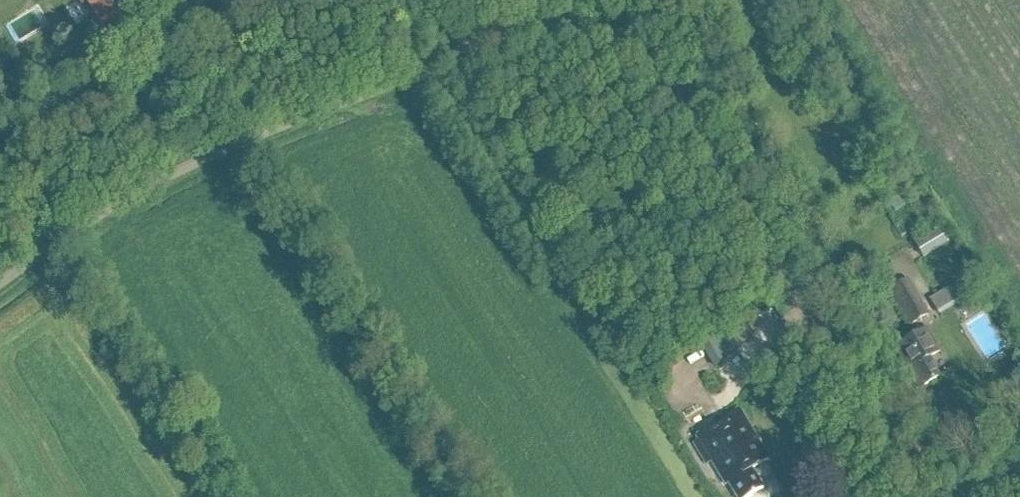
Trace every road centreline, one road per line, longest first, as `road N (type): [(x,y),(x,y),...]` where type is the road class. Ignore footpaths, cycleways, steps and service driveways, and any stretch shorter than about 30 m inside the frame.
road 1 (unclassified): [(0,284),(208,156),(479,43),(542,27),(592,35),(656,75),(819,338)]

